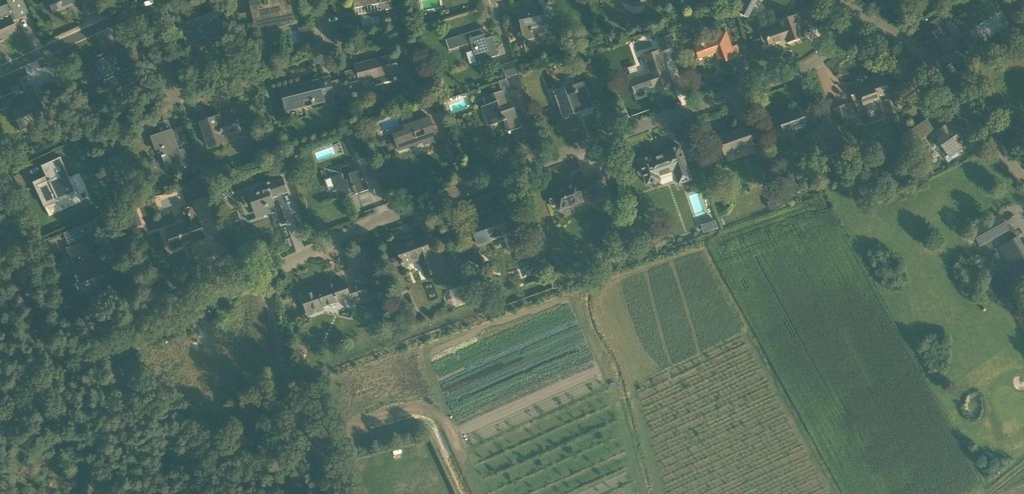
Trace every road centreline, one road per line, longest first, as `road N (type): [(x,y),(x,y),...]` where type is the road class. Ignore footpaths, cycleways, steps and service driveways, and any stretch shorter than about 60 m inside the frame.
road 1 (residential): [(124,351),(371,230),(812,65),(840,43),(854,10)]
road 2 (unclassified): [(1023,175),(922,56),(854,10)]
road 3 (track): [(263,282),(322,493)]
road 4 (residential): [(0,77),(150,13)]
road 5 (unclassified): [(62,389),(0,244)]
road 6 (residential): [(124,351),(95,493)]

